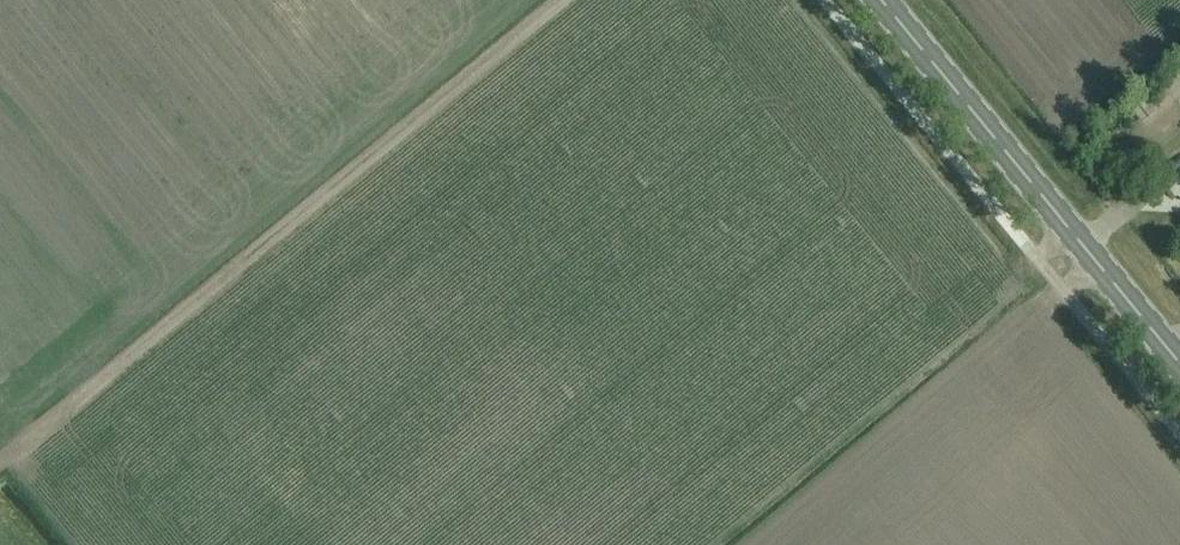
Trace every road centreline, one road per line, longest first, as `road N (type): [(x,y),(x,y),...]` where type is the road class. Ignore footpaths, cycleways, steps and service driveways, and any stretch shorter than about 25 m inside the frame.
road 1 (track): [(559,0),(0,458)]
road 2 (secondary): [(1179,362),(882,0)]

